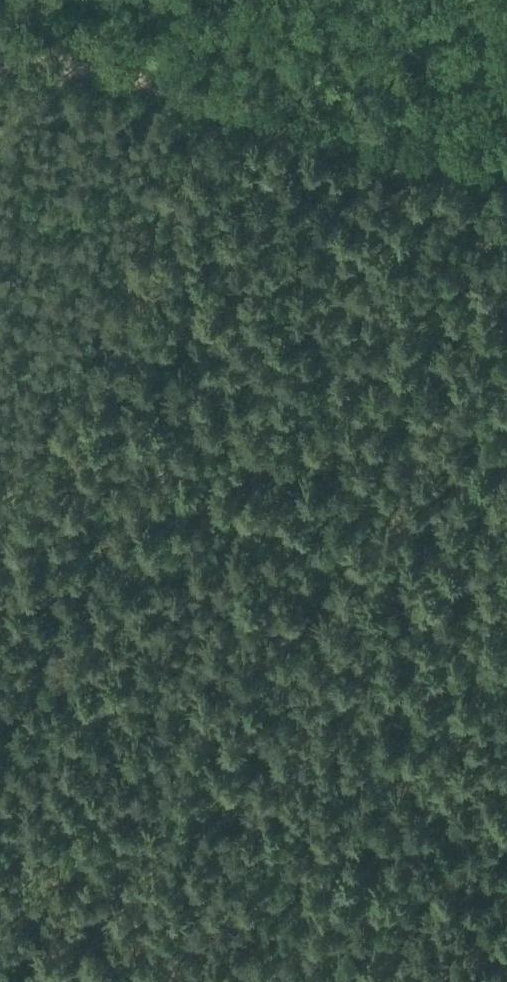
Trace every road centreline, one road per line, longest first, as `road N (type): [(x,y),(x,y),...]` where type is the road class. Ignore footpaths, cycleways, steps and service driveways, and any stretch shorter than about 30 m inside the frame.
road 1 (track): [(506,163),(0,50)]

